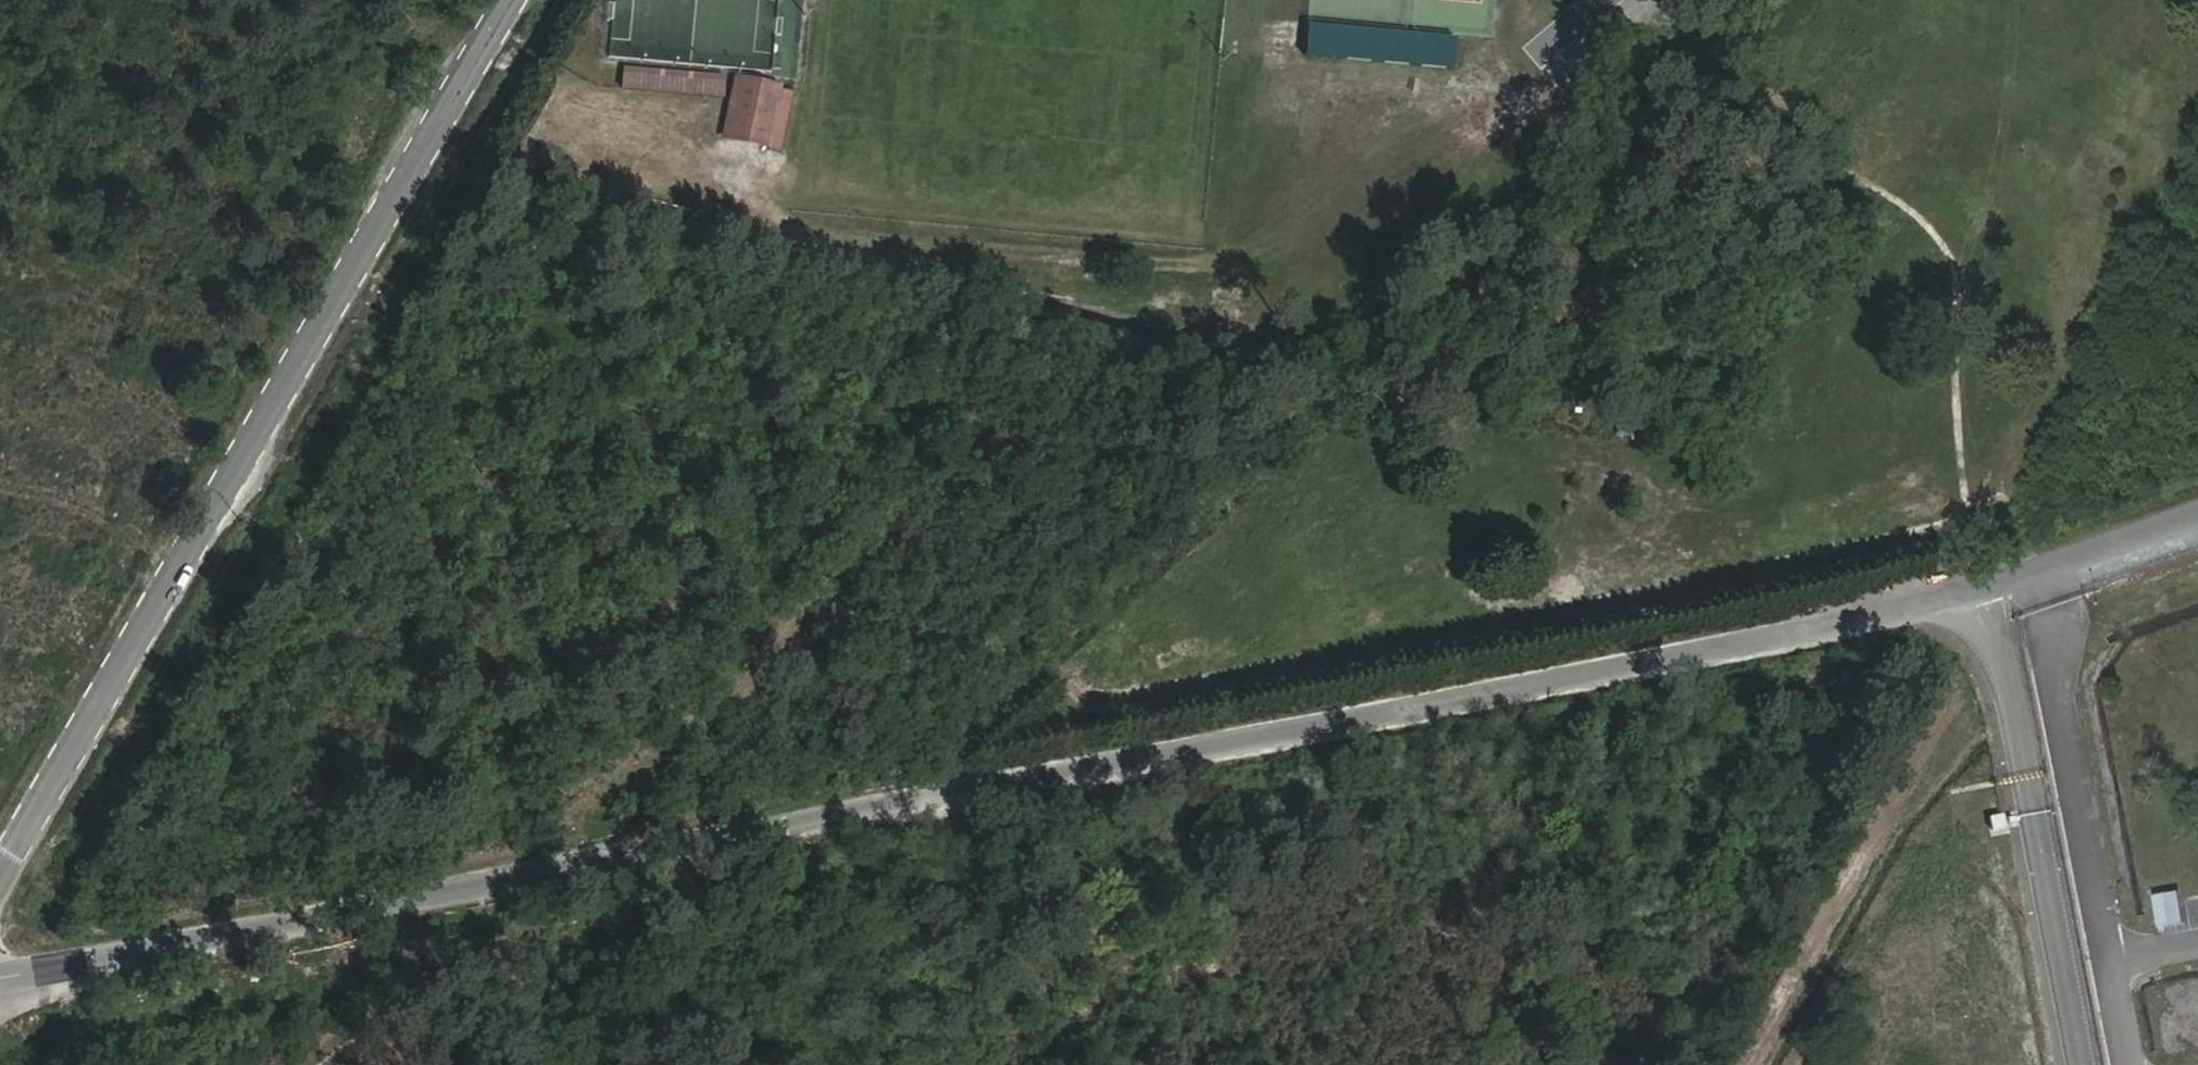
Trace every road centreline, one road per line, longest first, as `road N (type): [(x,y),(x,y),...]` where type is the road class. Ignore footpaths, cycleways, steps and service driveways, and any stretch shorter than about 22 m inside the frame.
road 1 (residential): [(522,0),(0,887)]
road 2 (track): [(2000,636),(1950,705),(1751,1064)]

